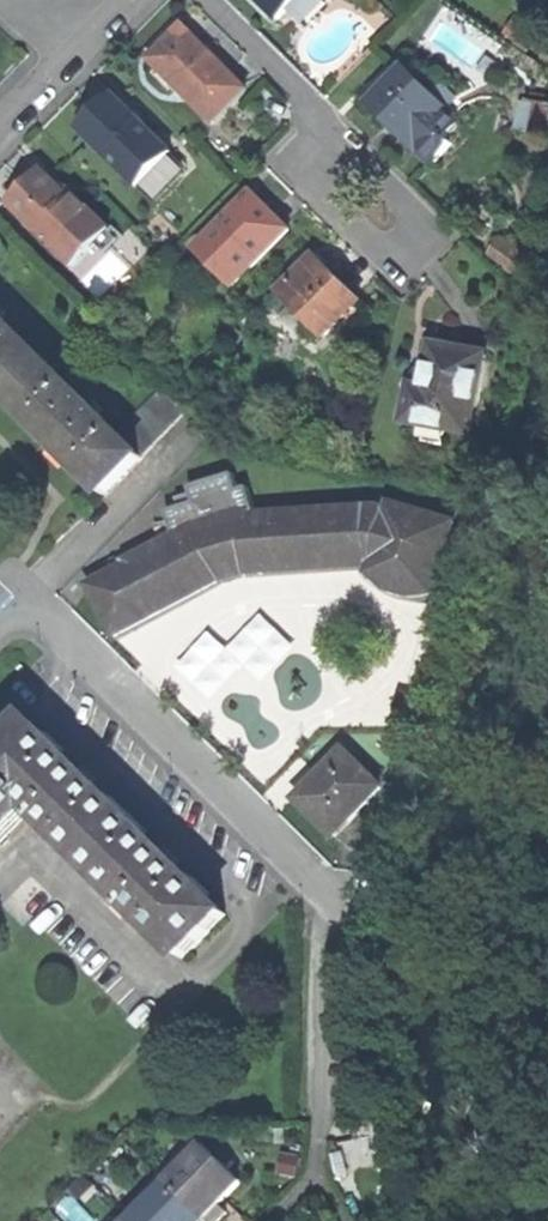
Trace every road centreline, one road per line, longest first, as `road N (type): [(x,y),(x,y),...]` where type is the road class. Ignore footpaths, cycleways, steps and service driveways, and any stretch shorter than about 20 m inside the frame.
road 1 (residential): [(0,620),(32,598),(46,607),(334,902)]
road 2 (residential): [(333,130),(322,168),(328,192),(384,250),(408,253),(423,235),(416,214)]
road 3 (residential): [(206,0),(333,130)]

